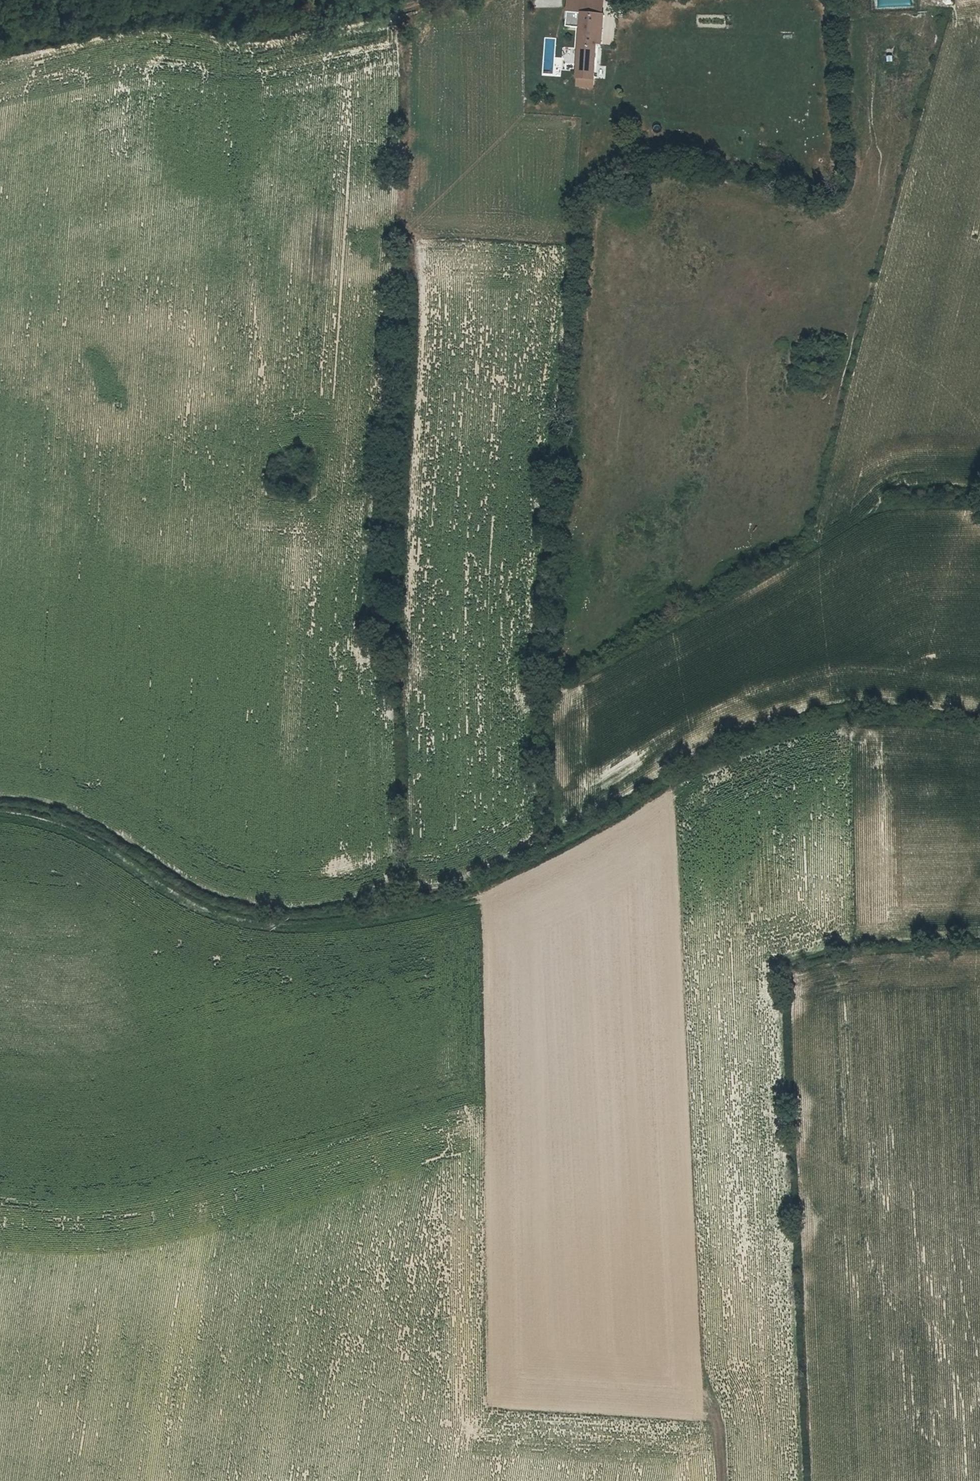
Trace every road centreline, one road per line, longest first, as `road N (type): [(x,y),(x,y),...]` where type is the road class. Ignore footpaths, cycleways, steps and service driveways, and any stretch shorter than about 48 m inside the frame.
road 1 (track): [(410,0),(277,26),(176,15),(125,20),(0,49)]

